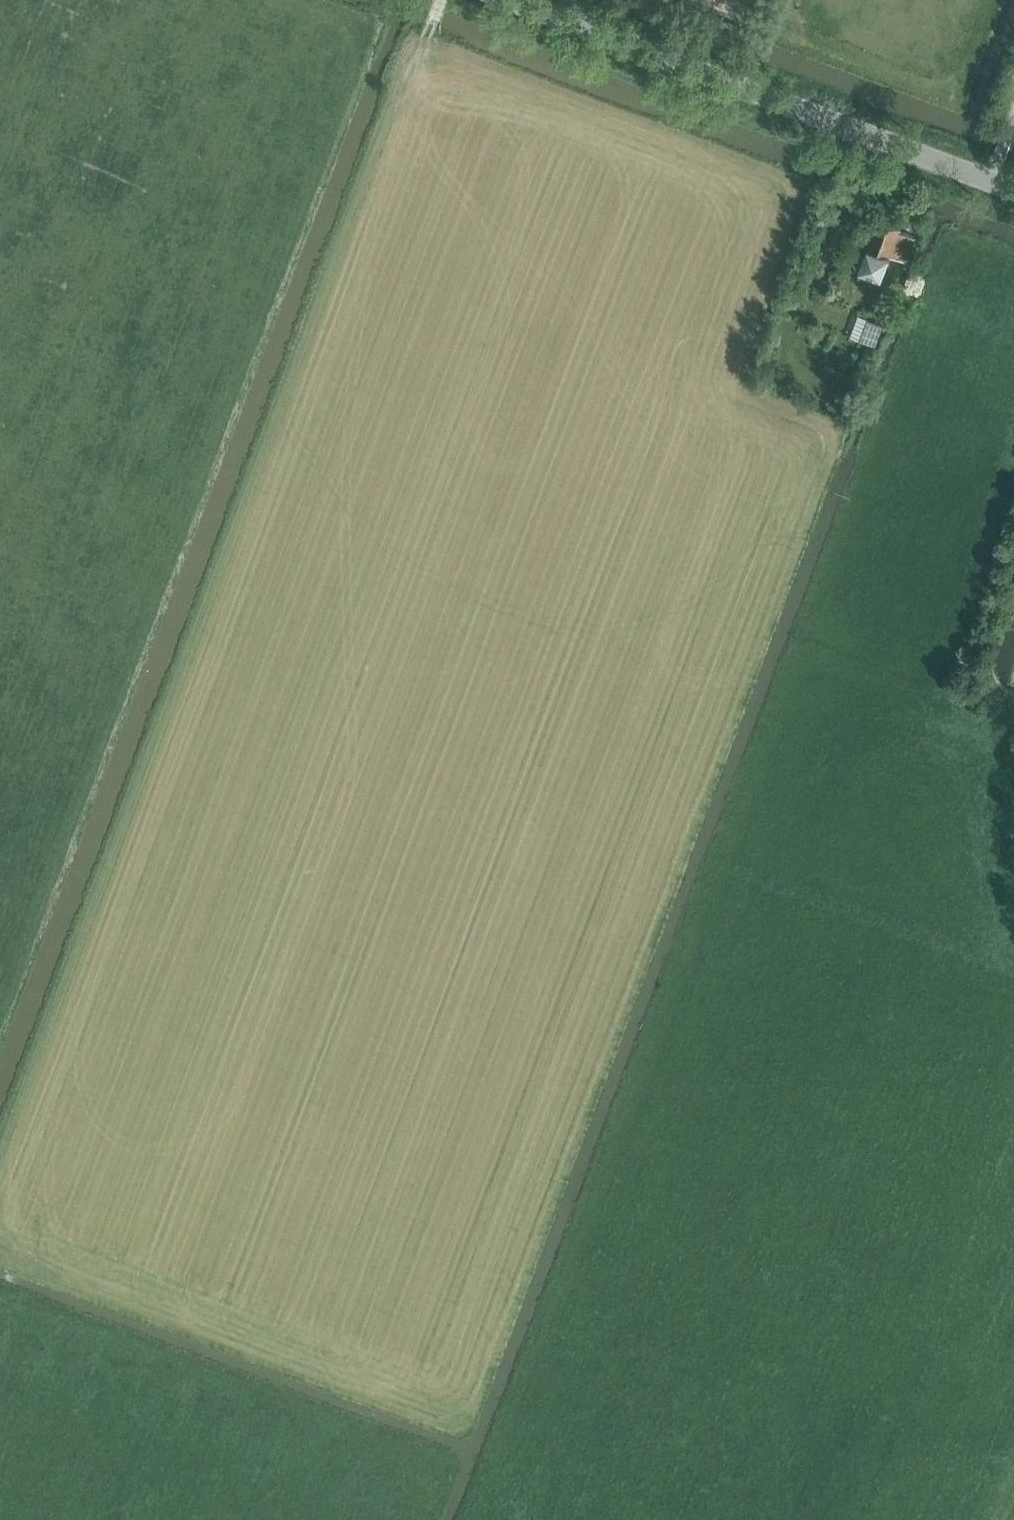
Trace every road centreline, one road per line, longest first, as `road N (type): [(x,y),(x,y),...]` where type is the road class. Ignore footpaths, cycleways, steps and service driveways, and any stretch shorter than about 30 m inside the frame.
road 1 (tertiary): [(1013,193),(506,0)]
road 2 (track): [(380,155),(444,0)]

